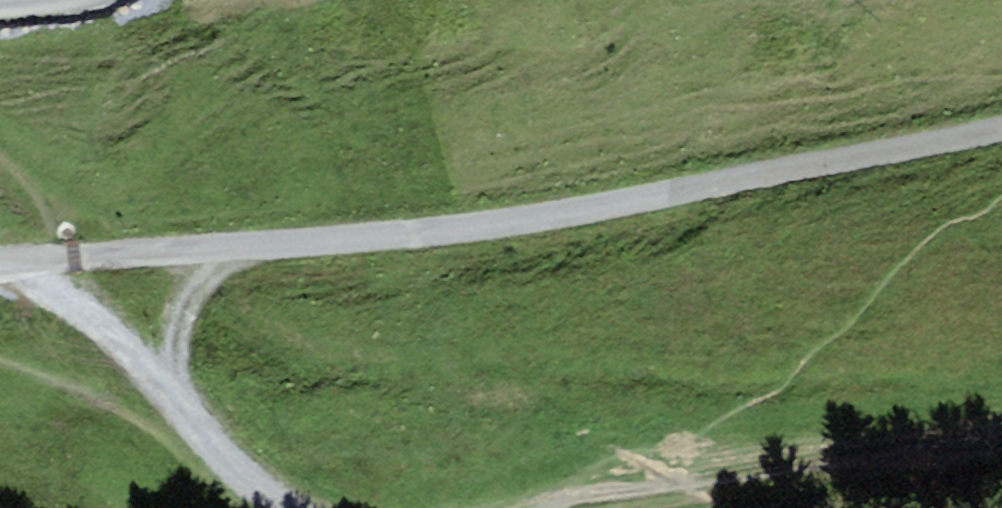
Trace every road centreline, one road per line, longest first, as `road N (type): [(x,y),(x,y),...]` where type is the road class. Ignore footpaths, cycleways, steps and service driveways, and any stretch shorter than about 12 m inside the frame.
road 1 (unclassified): [(1001,128),(497,224),(0,265)]
road 2 (track): [(1001,449),(552,507)]
road 3 (track): [(225,246),(183,317),(170,382),(227,467),(284,507)]
road 4 (track): [(170,382),(94,316),(0,272)]

